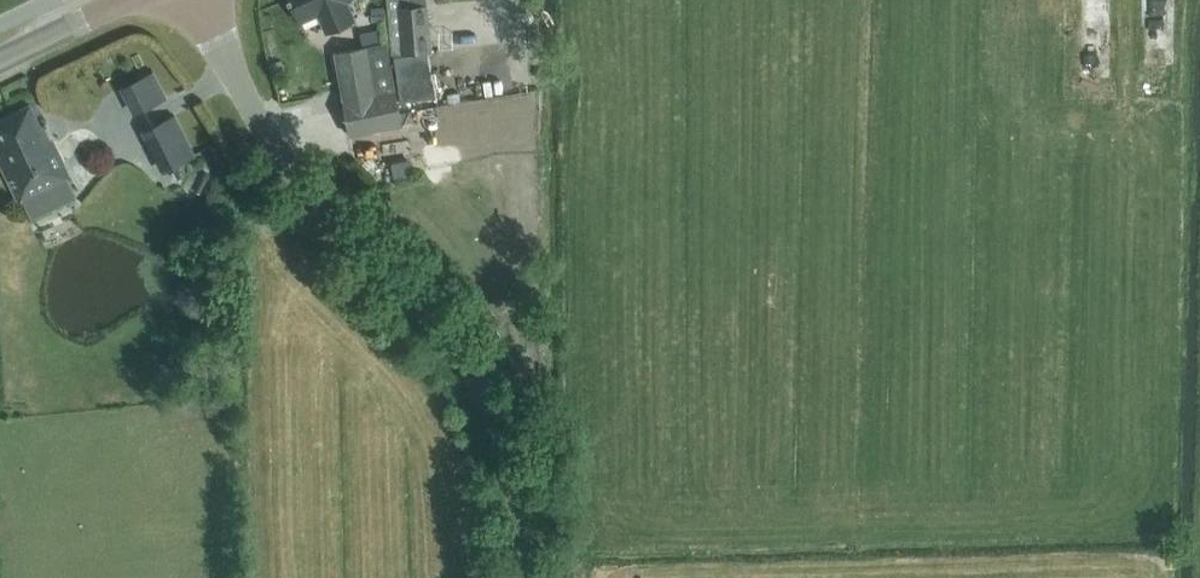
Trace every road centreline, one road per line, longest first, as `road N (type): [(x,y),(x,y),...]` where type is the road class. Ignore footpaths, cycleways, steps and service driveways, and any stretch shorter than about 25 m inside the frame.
road 1 (unclassified): [(524,577),(518,474),(496,413),(421,304),(284,154),(199,0)]
road 2 (tertiary): [(0,61),(127,0)]

